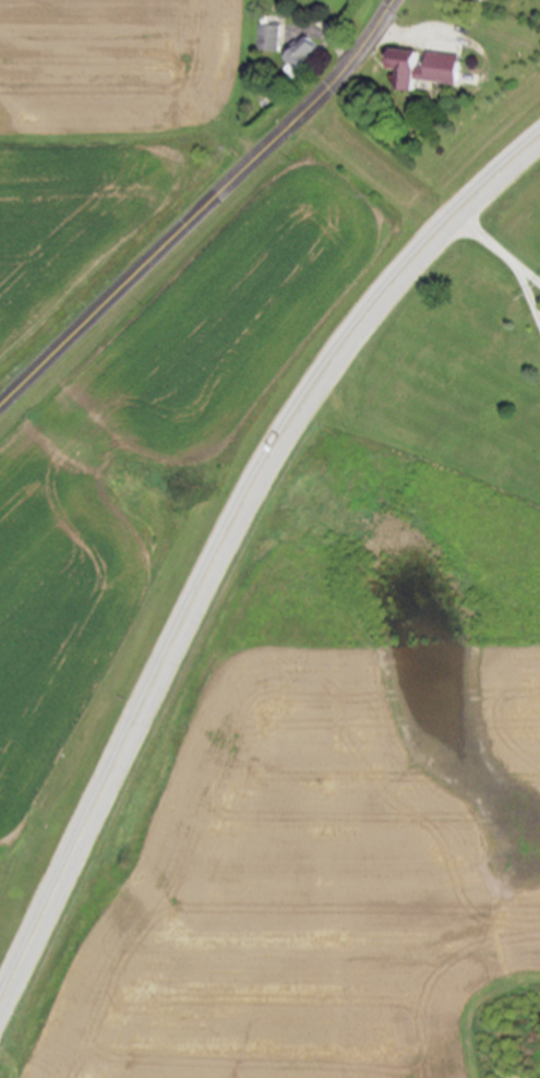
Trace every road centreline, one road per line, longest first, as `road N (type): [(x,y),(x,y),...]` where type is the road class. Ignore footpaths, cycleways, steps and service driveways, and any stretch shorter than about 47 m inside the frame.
road 1 (primary): [(539,141),(406,271),(275,451),(0,1009)]
road 2 (residential): [(0,409),(312,108),(398,0)]
road 3 (residential): [(447,226),(312,108)]

